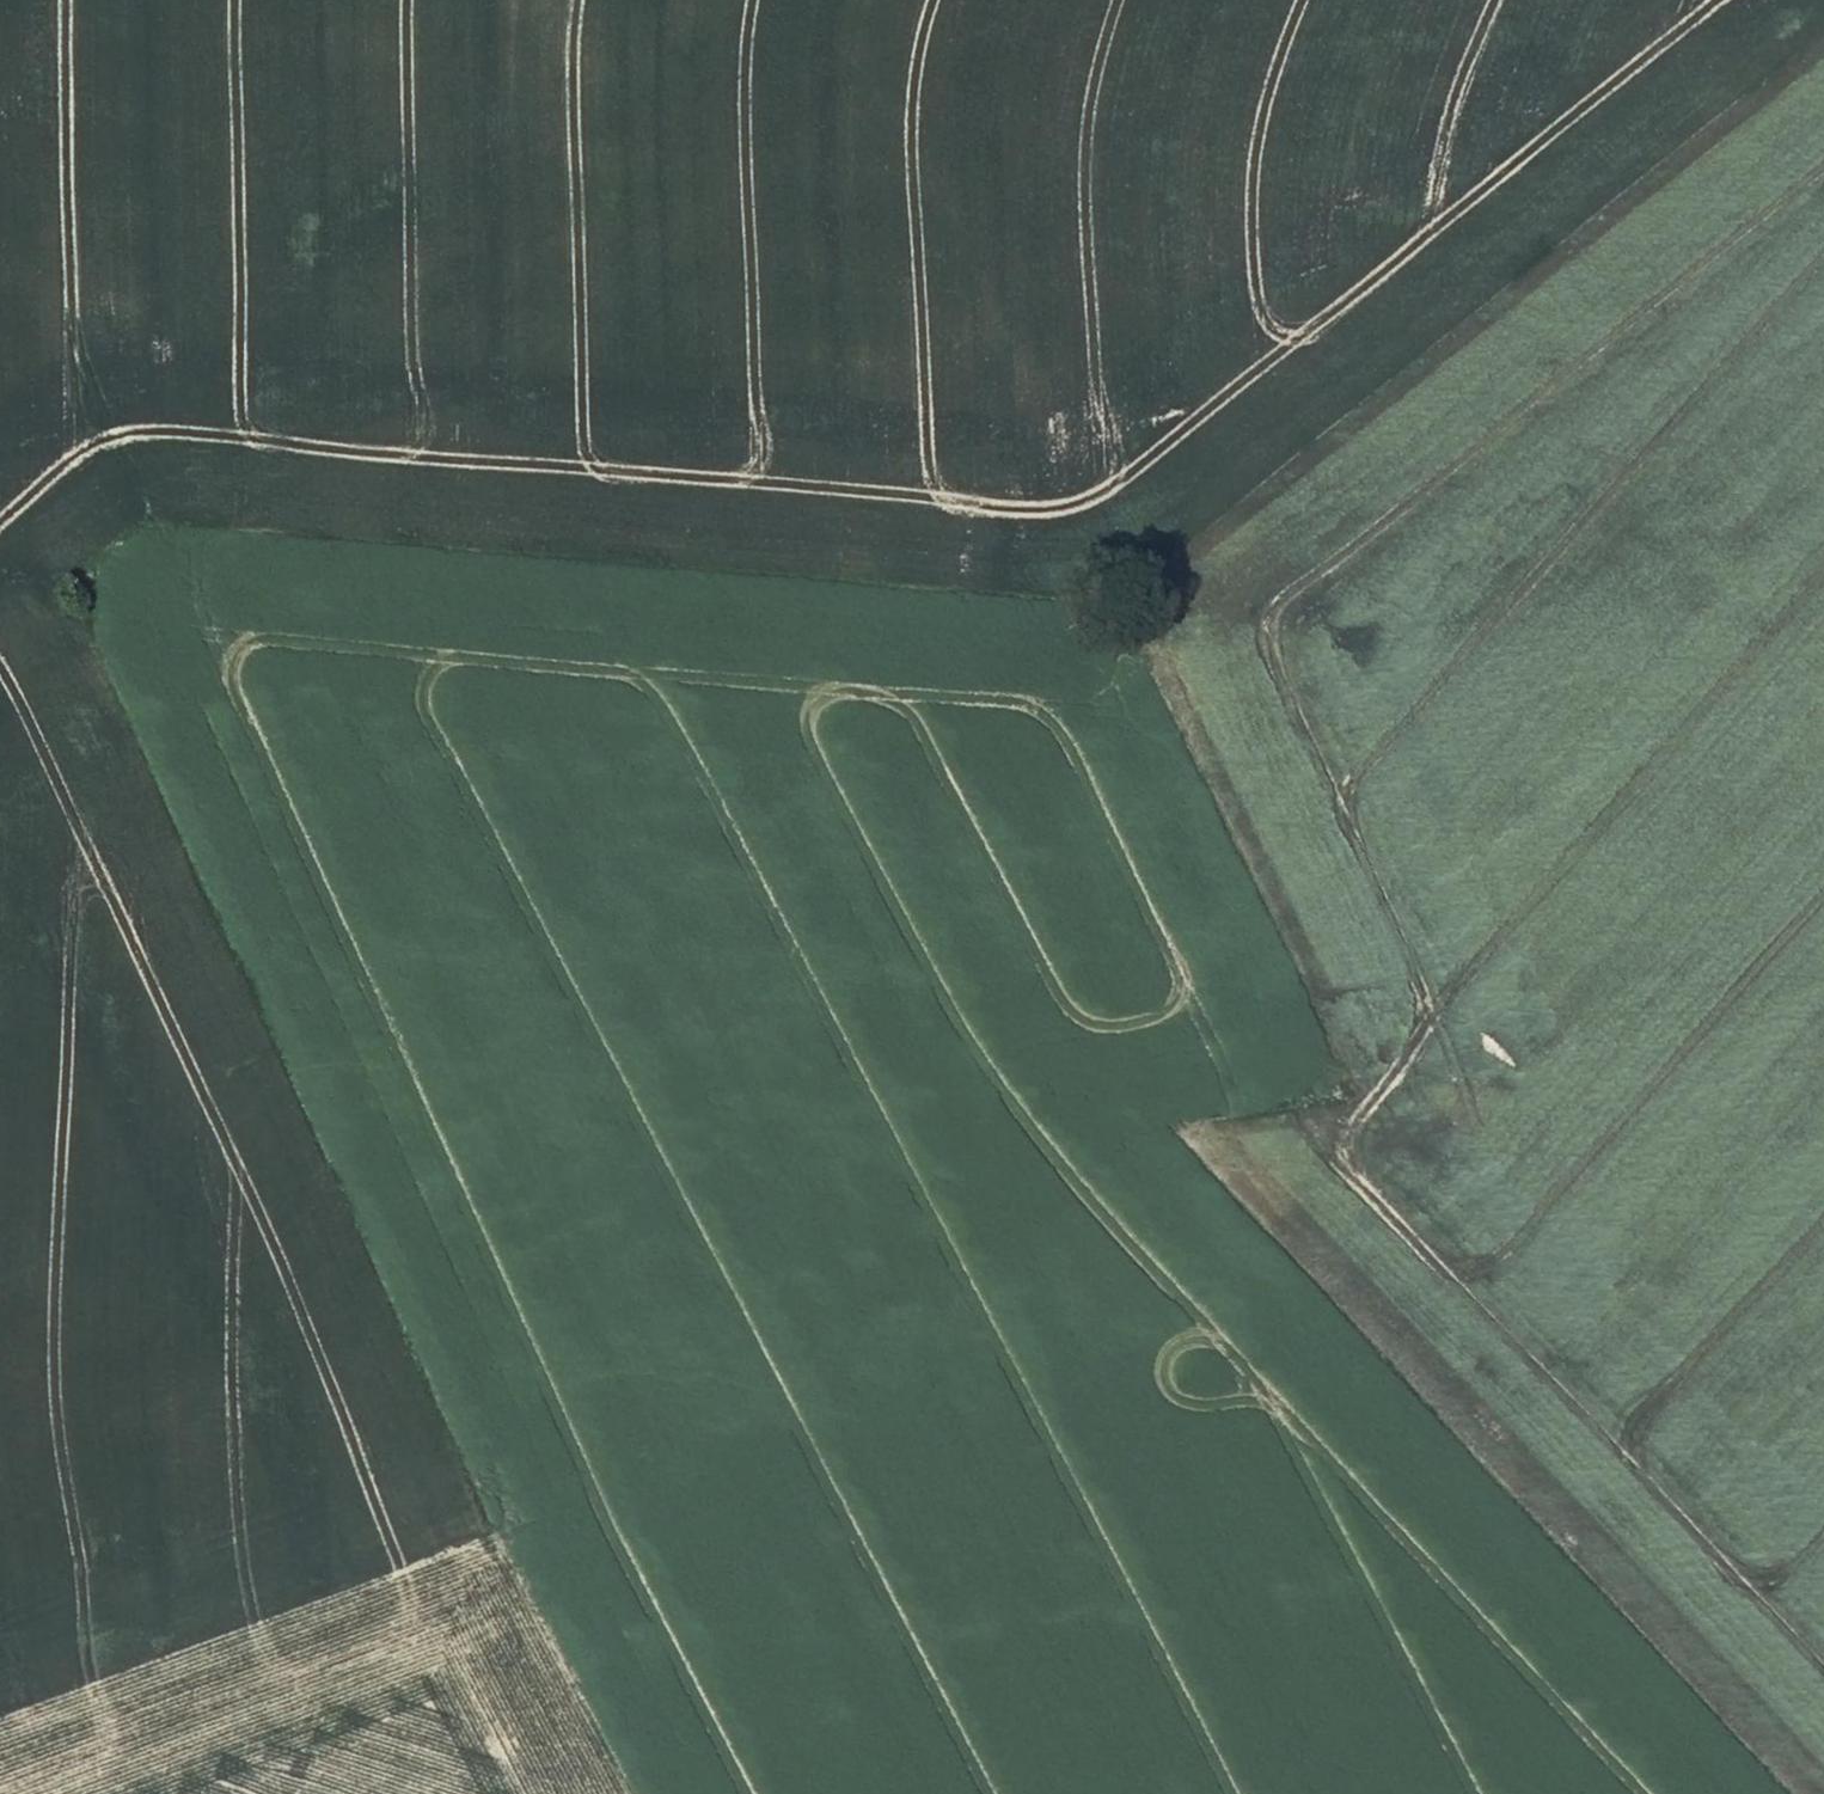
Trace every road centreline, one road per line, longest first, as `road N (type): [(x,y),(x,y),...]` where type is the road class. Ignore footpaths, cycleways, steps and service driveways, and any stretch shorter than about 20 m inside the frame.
road 1 (track): [(1809,1793),(1353,1319)]

